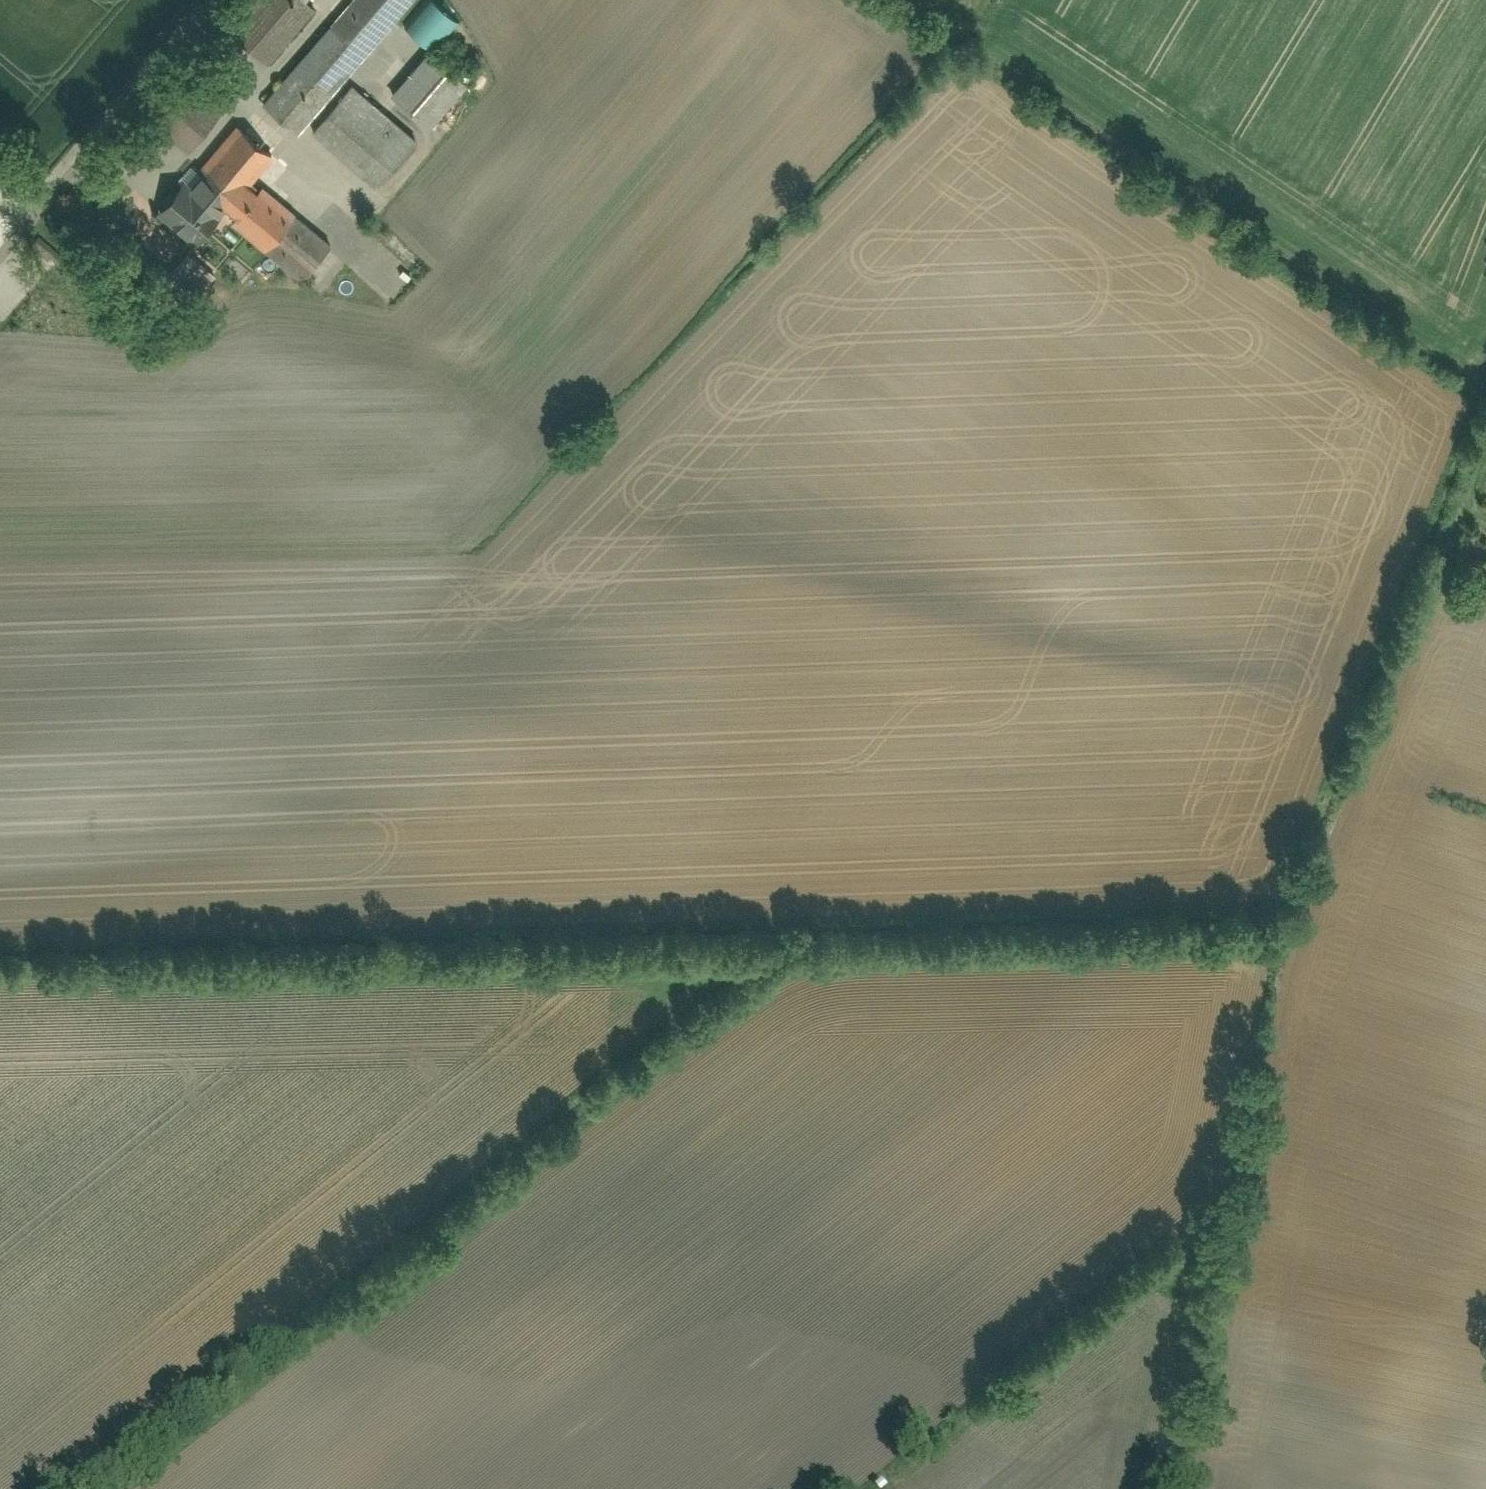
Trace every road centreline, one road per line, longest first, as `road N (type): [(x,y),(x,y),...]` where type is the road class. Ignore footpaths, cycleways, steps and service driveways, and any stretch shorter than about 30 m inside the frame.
road 1 (residential): [(0,259),(210,22)]

